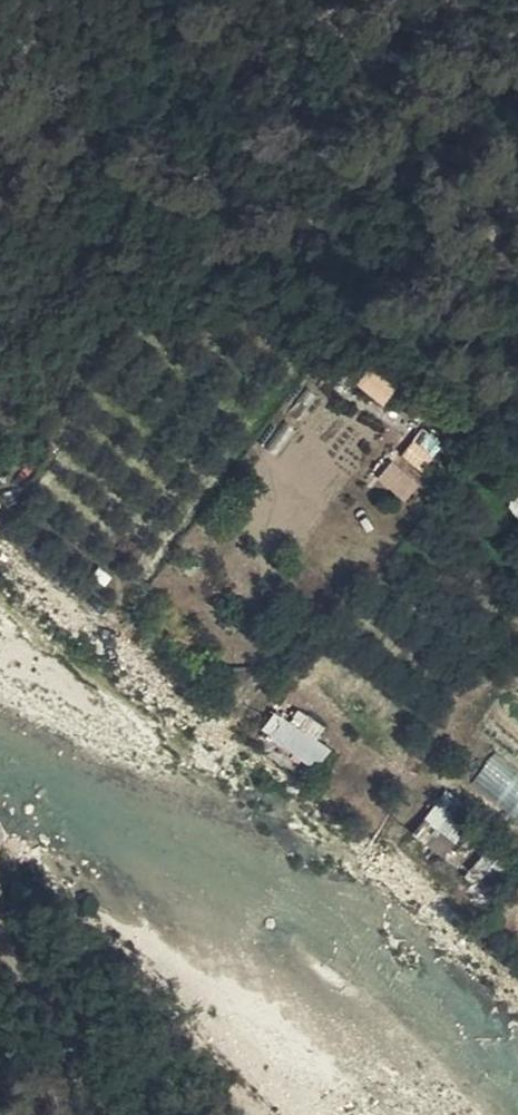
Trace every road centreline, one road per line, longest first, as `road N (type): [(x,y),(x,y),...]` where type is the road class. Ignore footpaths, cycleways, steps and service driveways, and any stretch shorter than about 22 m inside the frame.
road 1 (track): [(517,979),(239,746),(120,632),(39,572),(0,524)]
road 2 (unclassified): [(0,923),(36,1002),(80,1066),(96,1114)]

